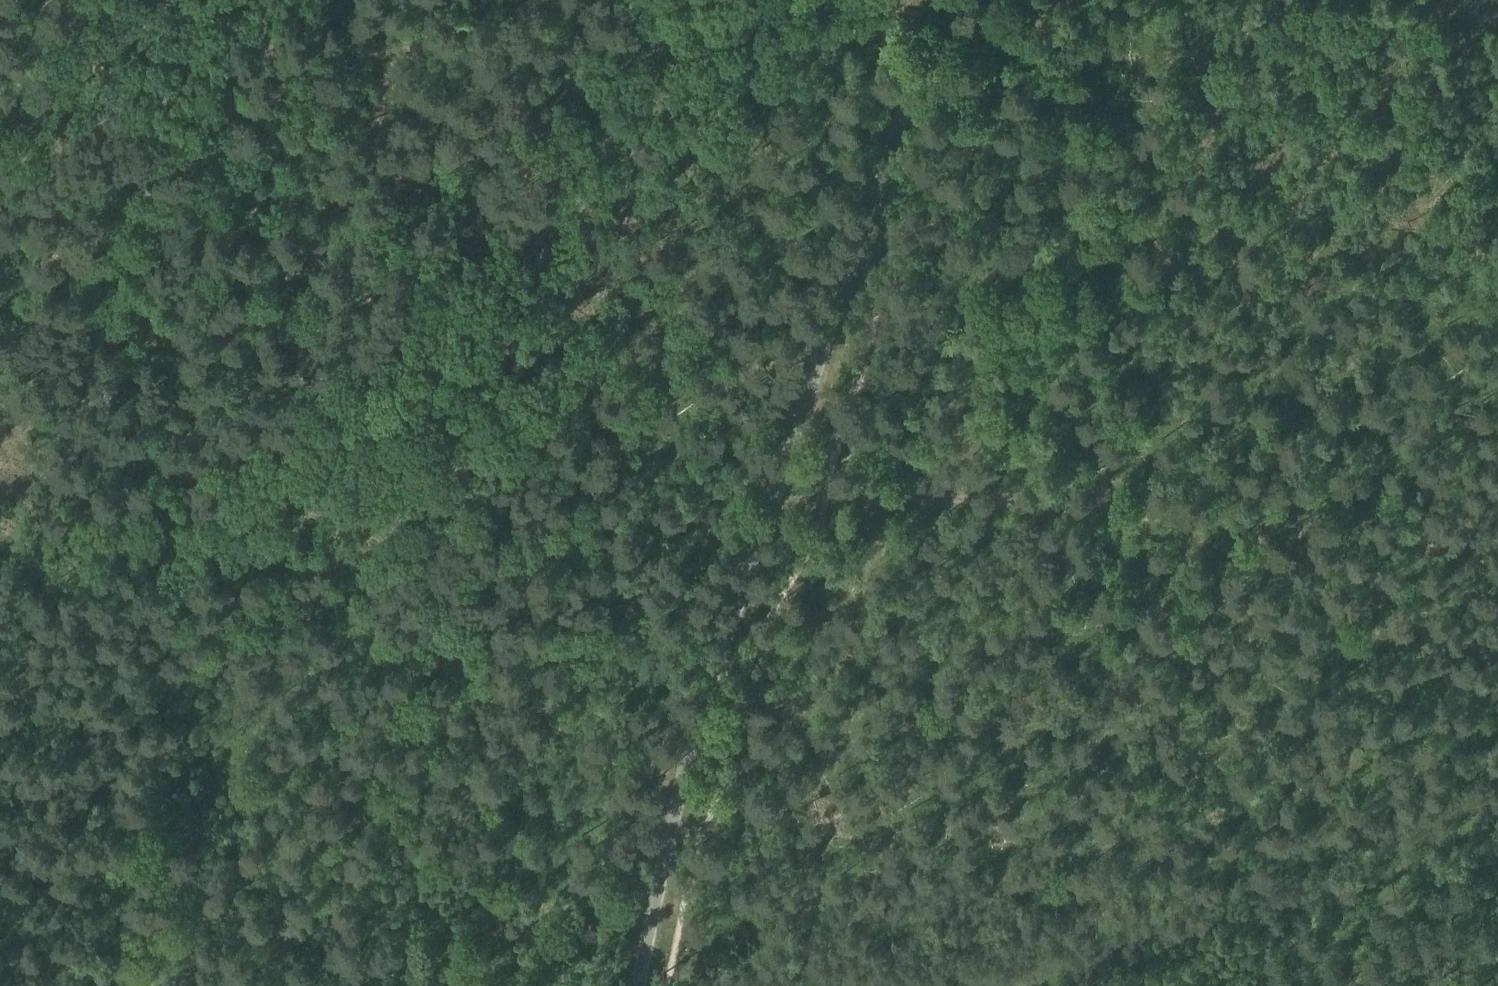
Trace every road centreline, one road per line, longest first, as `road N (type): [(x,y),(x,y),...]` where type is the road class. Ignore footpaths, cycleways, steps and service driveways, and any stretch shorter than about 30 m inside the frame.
road 1 (track): [(651,913),(743,586),(929,47),(930,0)]
road 2 (track): [(773,495),(1497,542)]

